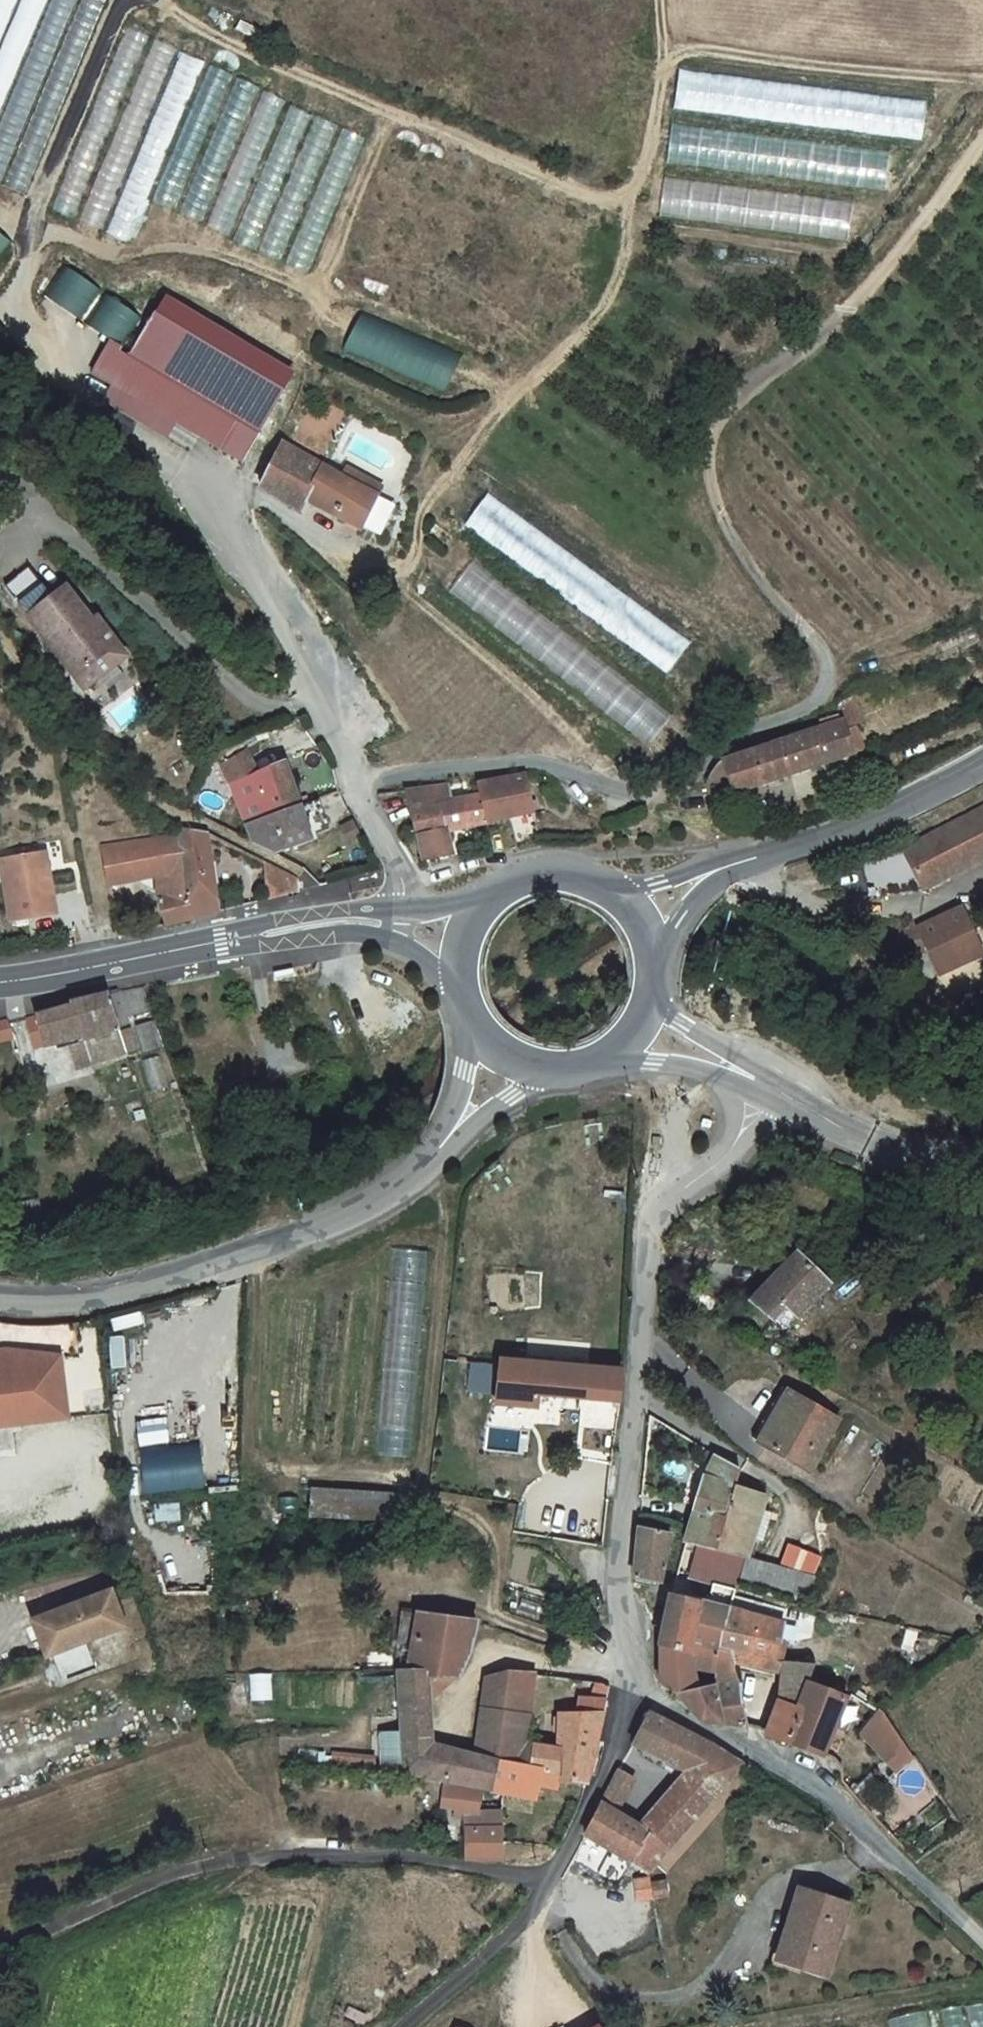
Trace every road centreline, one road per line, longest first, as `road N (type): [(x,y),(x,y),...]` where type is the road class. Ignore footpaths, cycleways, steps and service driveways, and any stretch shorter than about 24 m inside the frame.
road 1 (track): [(155,0),(194,27),(598,200),(626,194),(648,160),(655,102),(667,67),(684,51),(982,81)]
road 2 (track): [(642,796),(687,791),(728,733),(807,709),(822,663),(740,562),(698,460),(717,408),(866,291),(982,147)]
road 3 (track): [(389,113),(319,281),(287,280),(225,252),(165,242),(114,248),(61,234),(31,217),(129,0)]
road 4 (track): [(427,1167),(441,1271),(424,1444),(404,1479),(494,1539),(490,1606),(500,1619),(627,1663)]
road 5 (unclassified): [(744,1078),(756,1116),(656,1217),(617,1598),(627,1663)]
road 6 (residential): [(0,1949),(198,1872),(293,1859),(472,1873),(547,1888)]
road 7 (residential): [(445,1140),(427,1167),(361,1208),(248,1255),(134,1293),(0,1300)]
road 8 (track): [(626,194),(620,276),(600,316),(477,441),(430,502),(419,550),(404,568),(370,564)]
road 9 (unclassified): [(627,1663),(668,1709),(837,1812),(982,1946)]
road 10 (track): [(323,925),(308,882),(141,790),(0,652)]
road 11 (secondary): [(393,929),(323,925),(0,983)]
road 12 (secondary): [(982,764),(838,832),(724,868)]
road 13 (tertiary): [(982,1157),(938,1157),(865,1140),(744,1078)]
road 14 (unclassified): [(627,1663),(614,1761),(547,1888)]
road 15 (unclassified): [(547,1888),(488,1951),(397,2026)]
road 16 (secondary): [(633,907),(610,887),(552,873),(496,894),(475,916)]
road 17 (tertiary): [(622,1053),(744,1078)]

